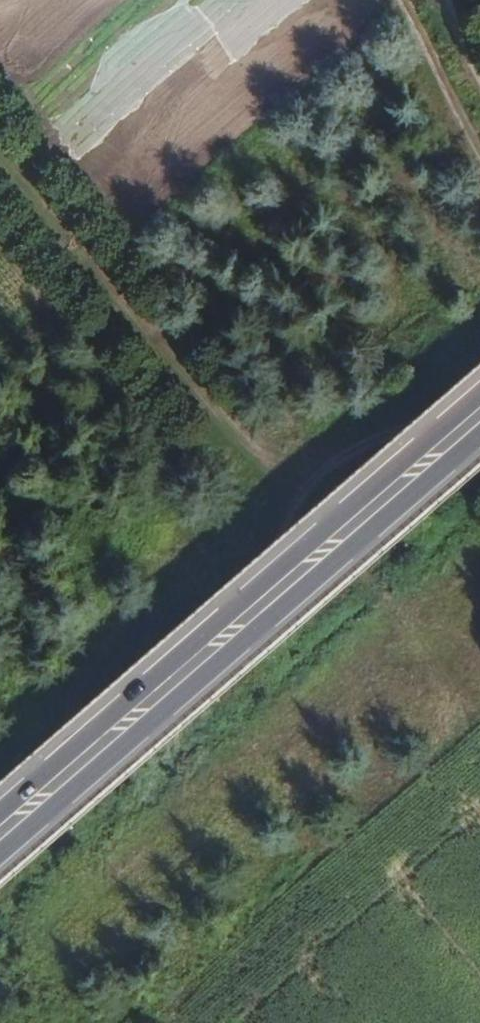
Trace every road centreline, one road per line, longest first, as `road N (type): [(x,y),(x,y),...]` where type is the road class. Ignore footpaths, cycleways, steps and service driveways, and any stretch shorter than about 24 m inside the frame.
road 1 (secondary): [(479,398),(0,817)]
road 2 (secondary): [(0,856),(479,437)]
road 3 (track): [(479,357),(315,474),(139,631),(0,772)]
road 4 (track): [(479,146),(408,0)]

